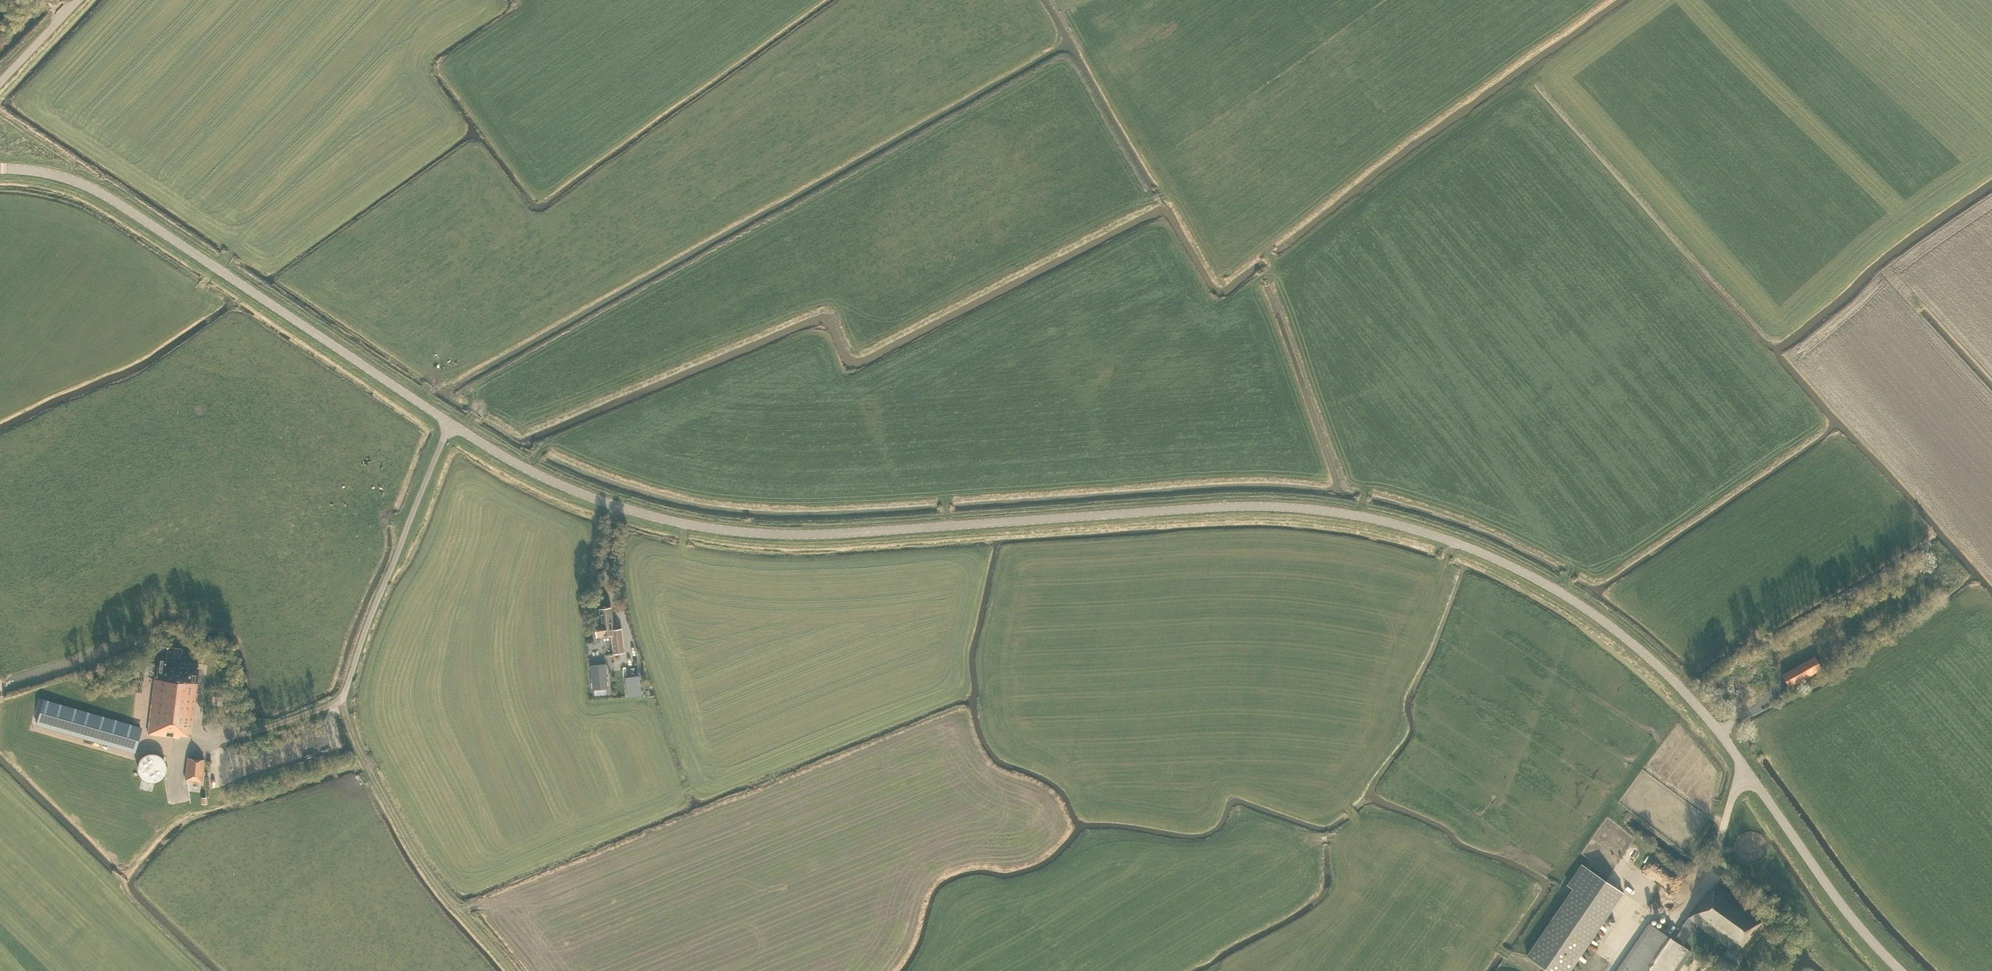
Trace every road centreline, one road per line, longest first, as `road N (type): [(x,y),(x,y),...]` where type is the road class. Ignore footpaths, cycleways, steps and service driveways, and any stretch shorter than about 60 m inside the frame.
road 1 (tertiary): [(1902,970),(1662,670),(1568,597),(1458,543),(1358,516),(1268,506),(828,534),(736,531),(669,520),(571,489),(453,423)]
road 2 (tertiary): [(453,423),(116,202),(56,174),(0,169)]
road 3 (track): [(341,698),(355,740),(421,862),(512,970)]
road 4 (unclassified): [(341,698),(453,423)]

